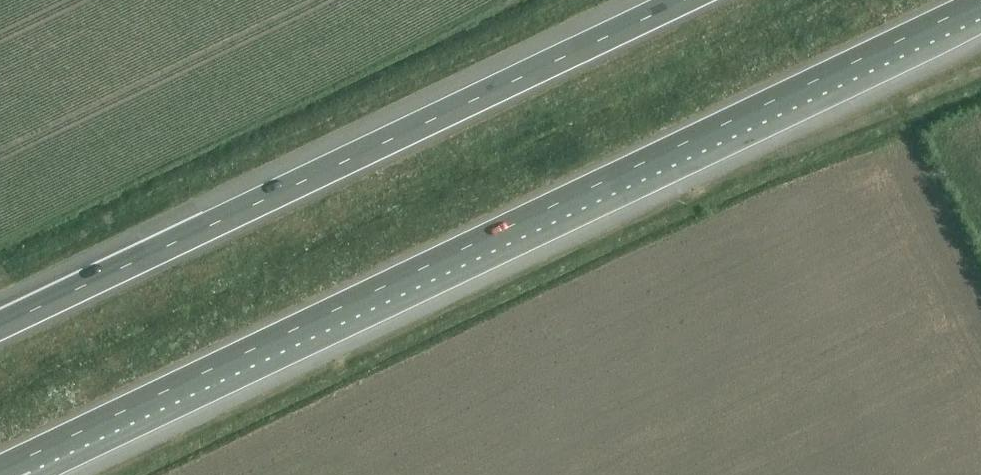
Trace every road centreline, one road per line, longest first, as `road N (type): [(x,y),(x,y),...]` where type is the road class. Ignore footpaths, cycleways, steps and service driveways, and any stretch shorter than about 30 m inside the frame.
road 1 (motorway): [(30,458),(980,2)]
road 2 (motorway): [(677,0),(0,325)]

